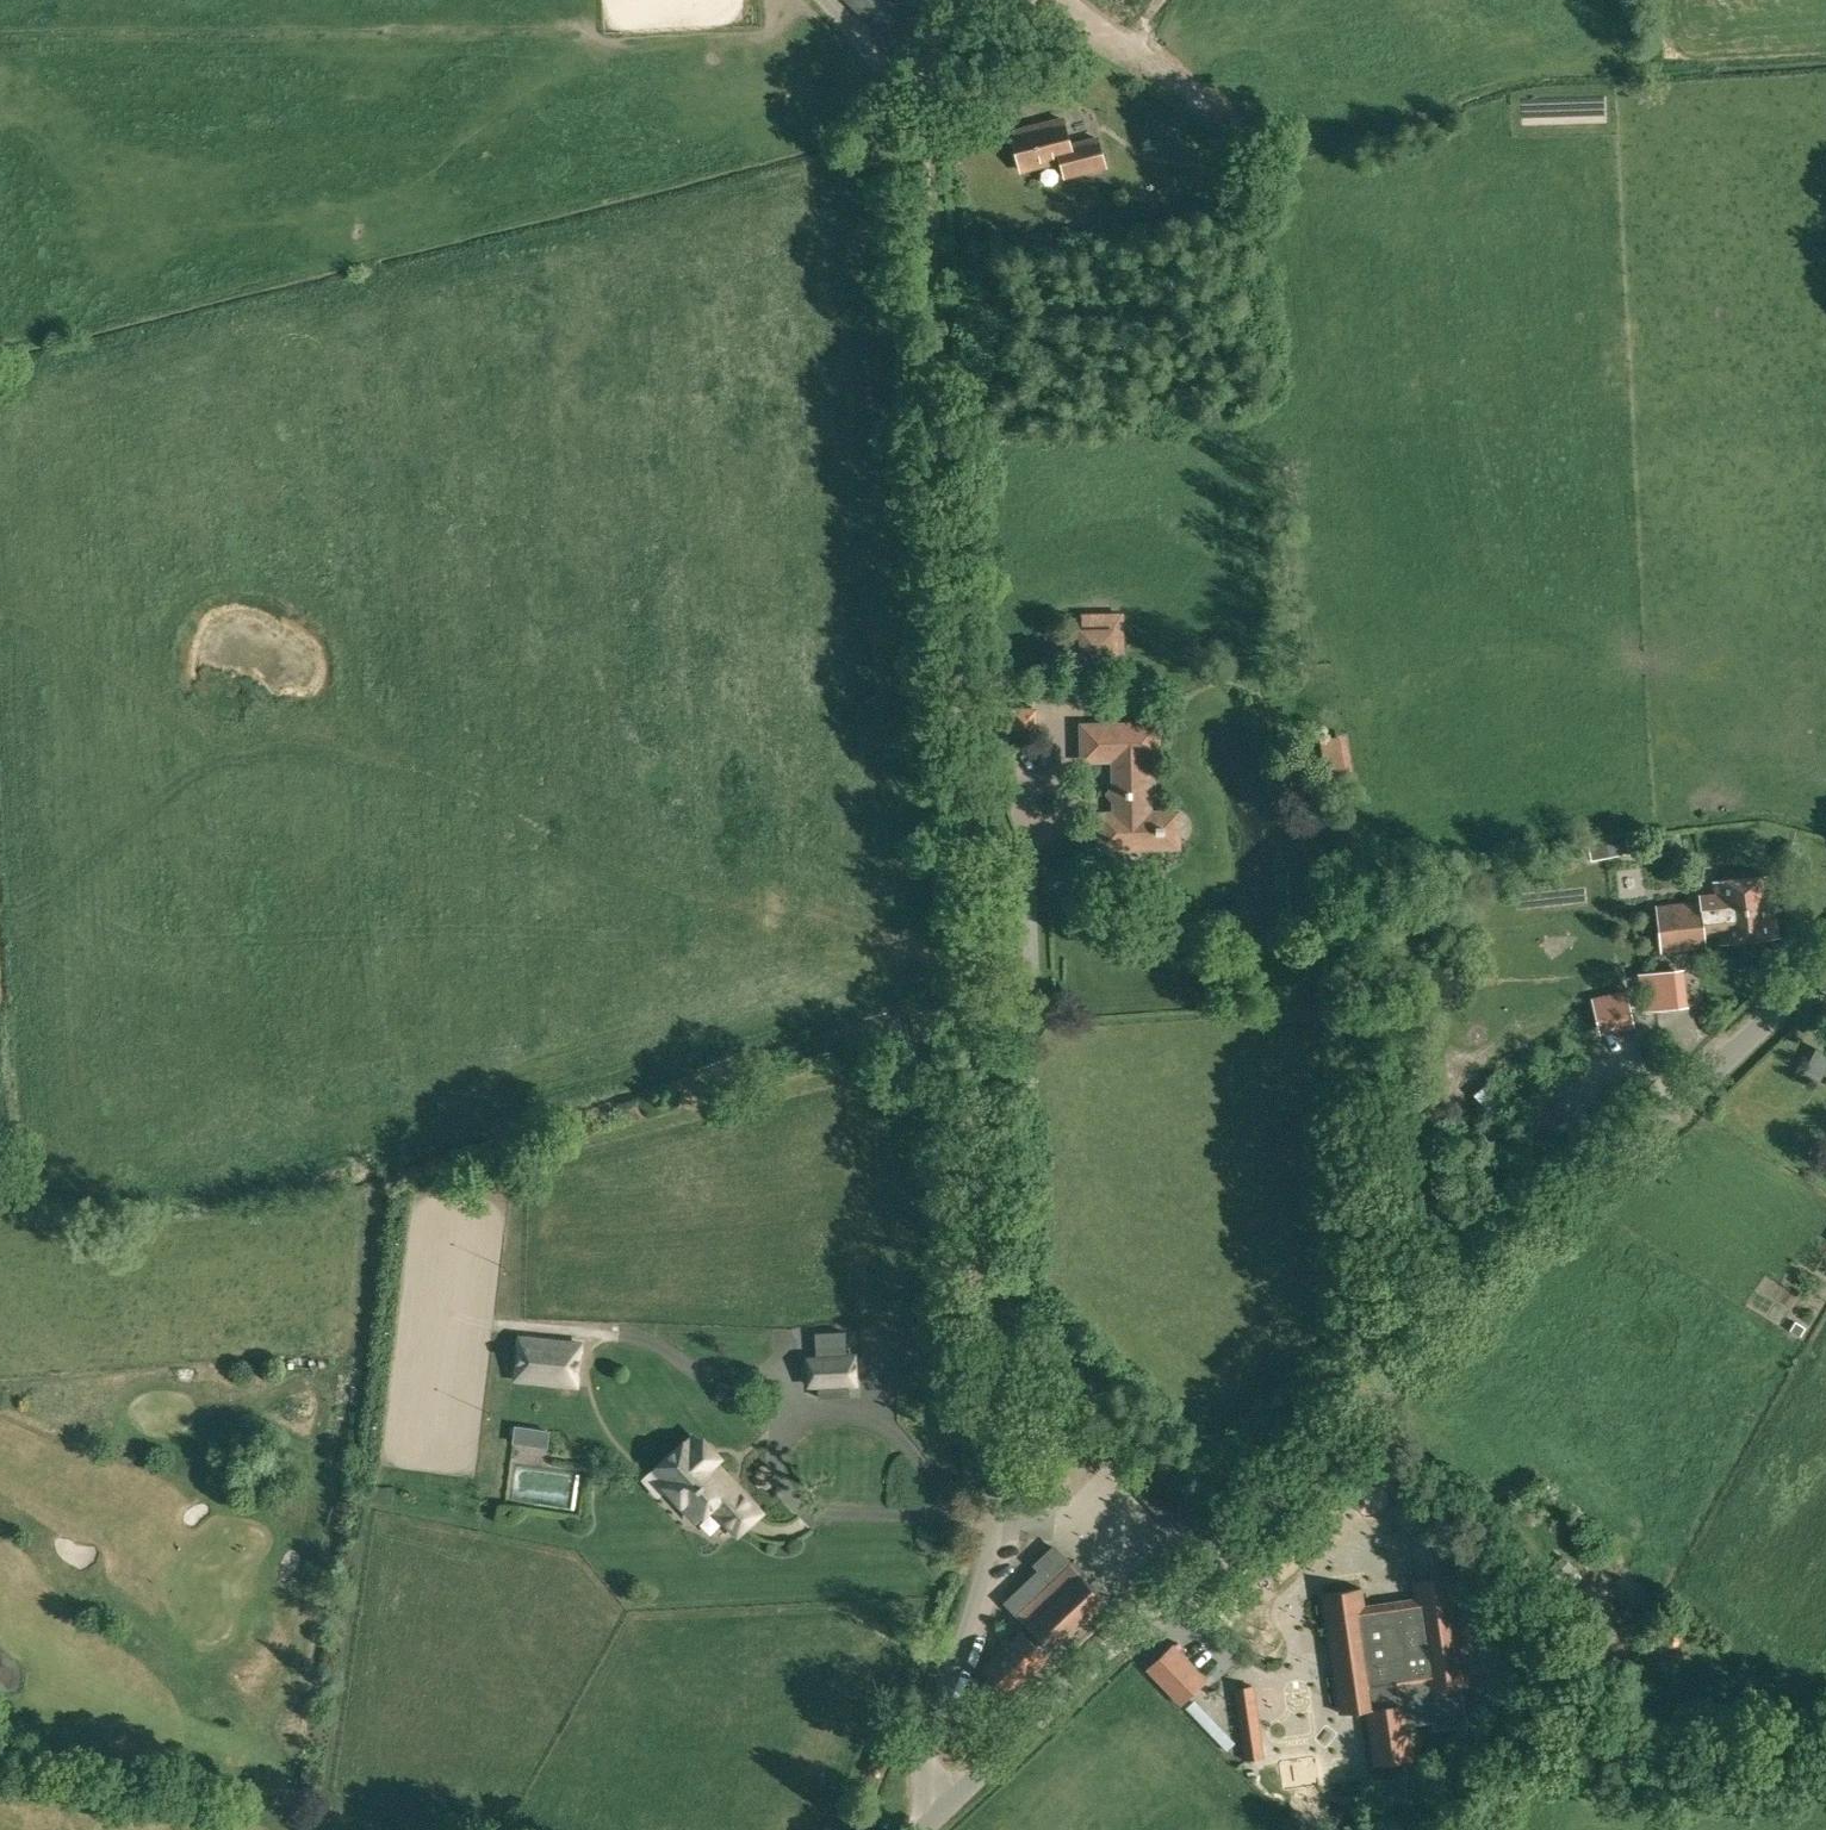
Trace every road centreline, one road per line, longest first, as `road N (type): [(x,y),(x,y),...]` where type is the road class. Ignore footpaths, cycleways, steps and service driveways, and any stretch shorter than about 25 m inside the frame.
road 1 (unclassified): [(947,1814),(920,1777),(987,1564),(994,1448),(924,166)]
road 2 (unclassified): [(947,1814),(1825,968)]

